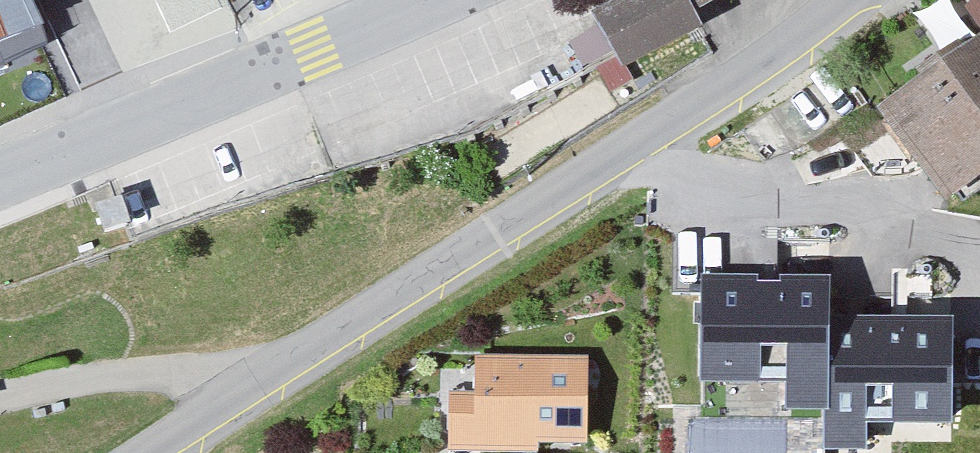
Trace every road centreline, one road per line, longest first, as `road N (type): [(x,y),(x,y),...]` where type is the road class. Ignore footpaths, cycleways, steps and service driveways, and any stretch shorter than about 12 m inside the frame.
road 1 (tertiary): [(151,452),(624,148)]
road 2 (tertiary): [(0,180),(433,0)]
road 3 (residential): [(624,148),(661,171),(979,236)]
road 4 (tertiary): [(624,148),(844,0)]

